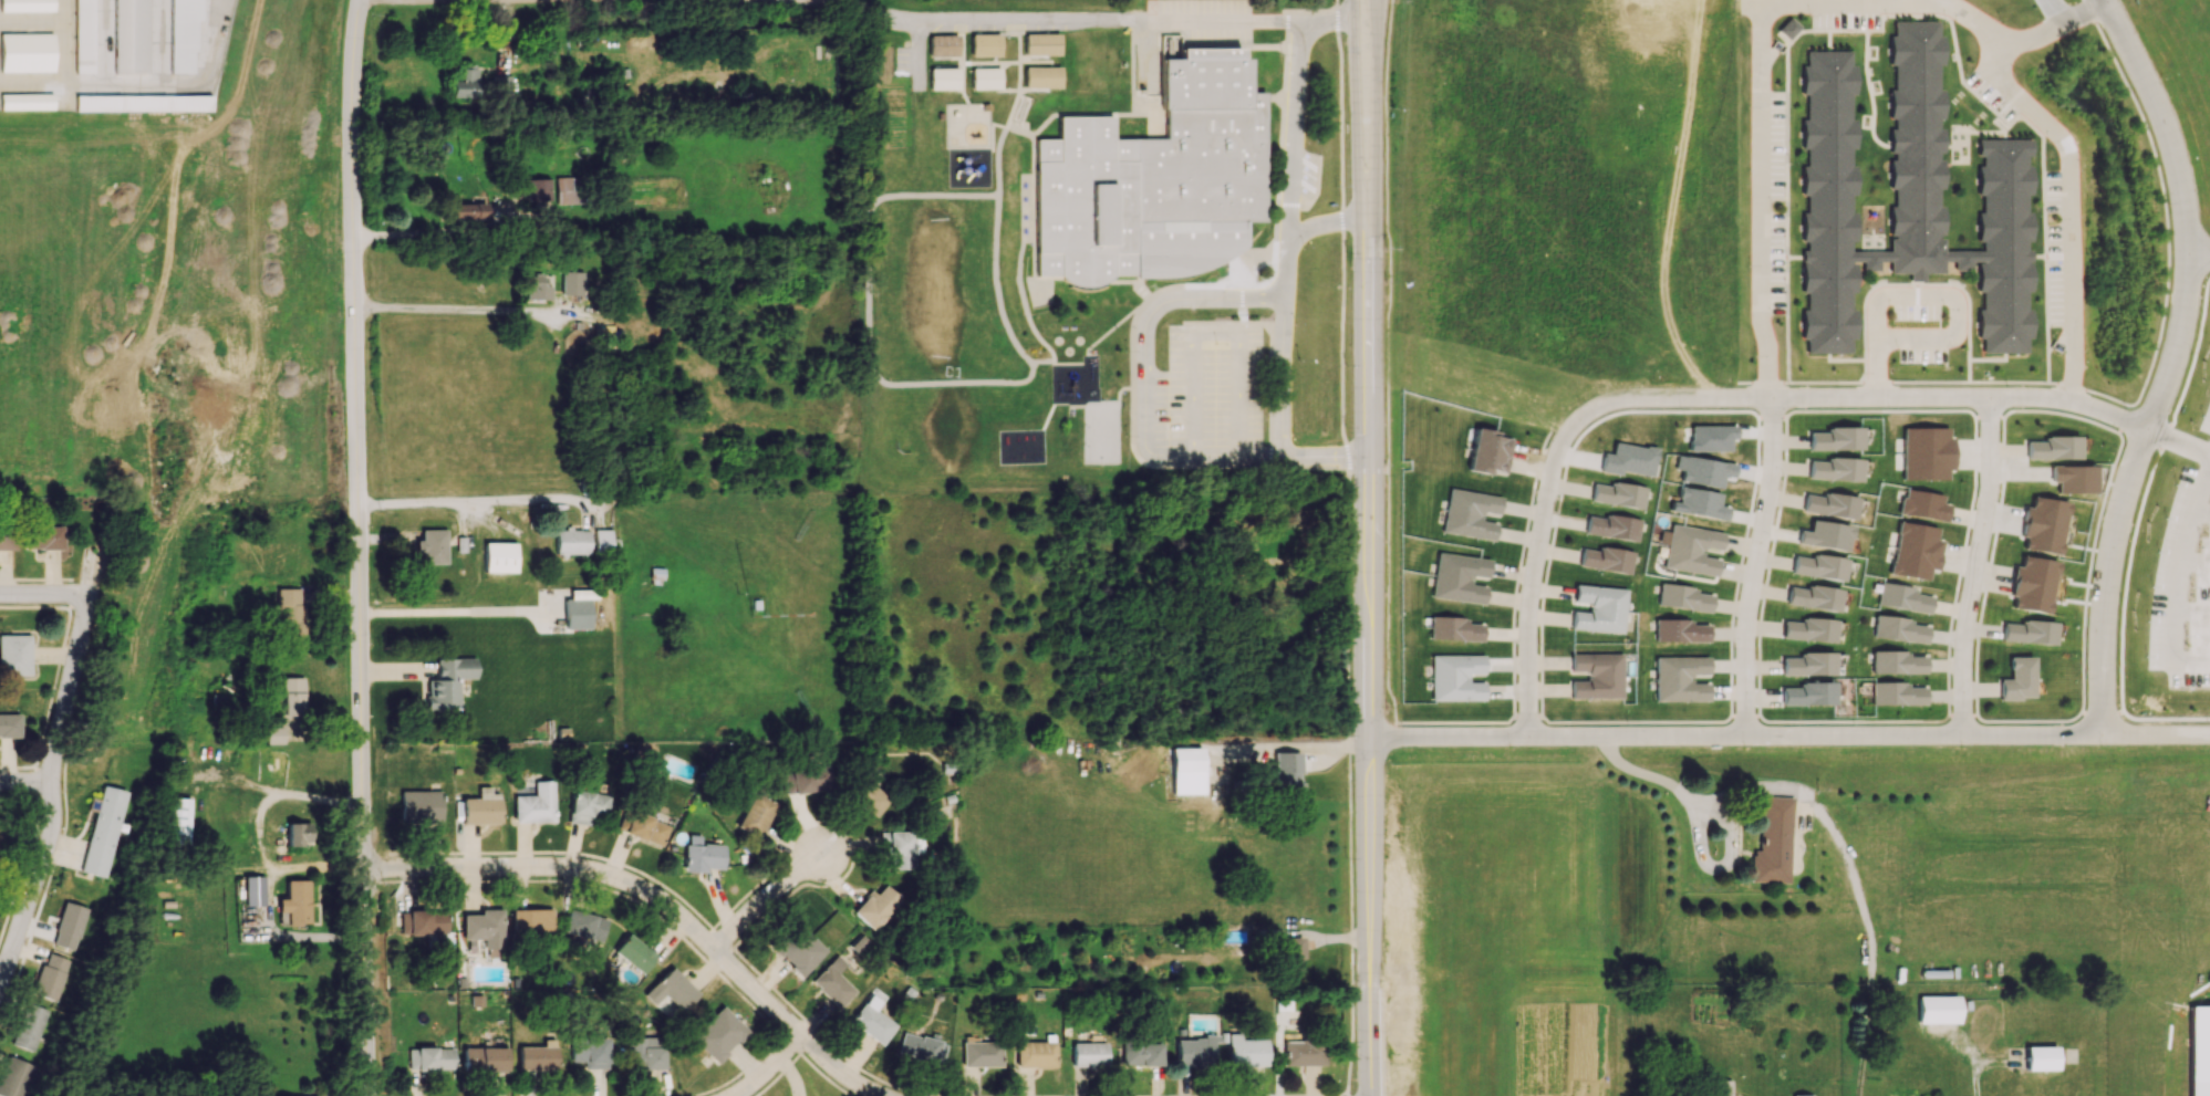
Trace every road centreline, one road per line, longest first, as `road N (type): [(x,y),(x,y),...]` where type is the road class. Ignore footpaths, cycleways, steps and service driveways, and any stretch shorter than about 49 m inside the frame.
road 1 (tertiary): [(361,0),(354,310),(365,1095)]
road 2 (residential): [(1366,738),(2100,733)]
road 3 (tertiary): [(1369,921),(1367,219)]
road 4 (residential): [(1589,411),(1626,397),(2032,396),(2072,399),(2146,428)]
road 5 (residential): [(807,1040),(679,916),(621,880),(511,869),(361,869)]
road 6 (residential): [(2190,254),(2178,343),(2129,478),(2107,570),(2100,733)]
road 7 (residential): [(1527,737),(1528,604),(1552,473),(1568,430),(1589,411)]
road 8 (residential): [(1768,397),(1770,490),(1744,639),(1744,735)]
road 9 (residential): [(1963,734),(1964,637),(1991,476),(1990,397)]
road 10 (residential): [(50,782),(97,594),(0,593)]
road 11 (residential): [(2105,0),(2162,112),(2190,254)]
road 12 (residential): [(357,508),(604,505)]
road 13 (tertiary): [(1352,0),(1367,219)]
road 14 (tertiary): [(1367,219),(1377,0)]
road 15 (residential): [(6,972),(50,848),(50,782)]
road 16 (tertiary): [(1370,1095),(1369,921)]
road 17 (residential): [(716,951),(821,854)]

